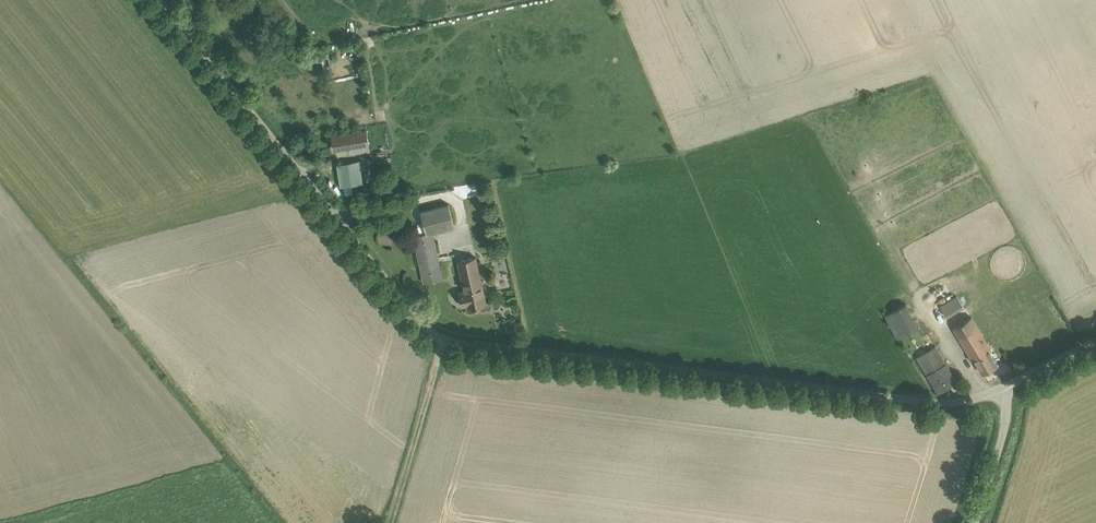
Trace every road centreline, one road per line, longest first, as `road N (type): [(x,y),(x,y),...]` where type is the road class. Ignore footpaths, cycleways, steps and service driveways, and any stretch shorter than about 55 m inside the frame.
road 1 (unclassified): [(1011,384),(938,402),(465,343),(435,331),(157,0)]
road 2 (track): [(445,335),(390,522)]
road 3 (unclassified): [(975,522),(1011,384)]

